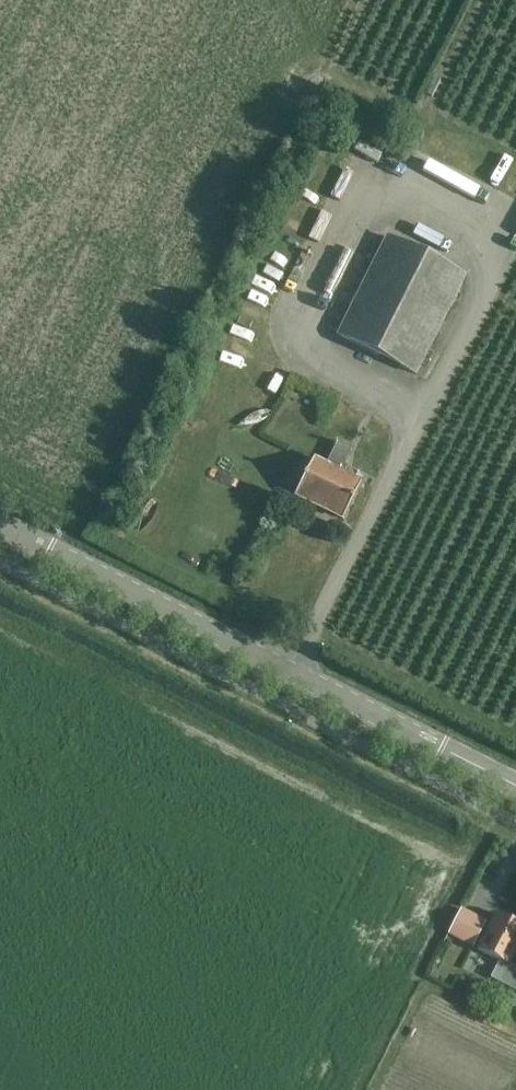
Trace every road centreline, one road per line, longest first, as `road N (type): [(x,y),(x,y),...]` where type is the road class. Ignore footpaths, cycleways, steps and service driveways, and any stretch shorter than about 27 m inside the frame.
road 1 (tertiary): [(515,787),(0,525)]

